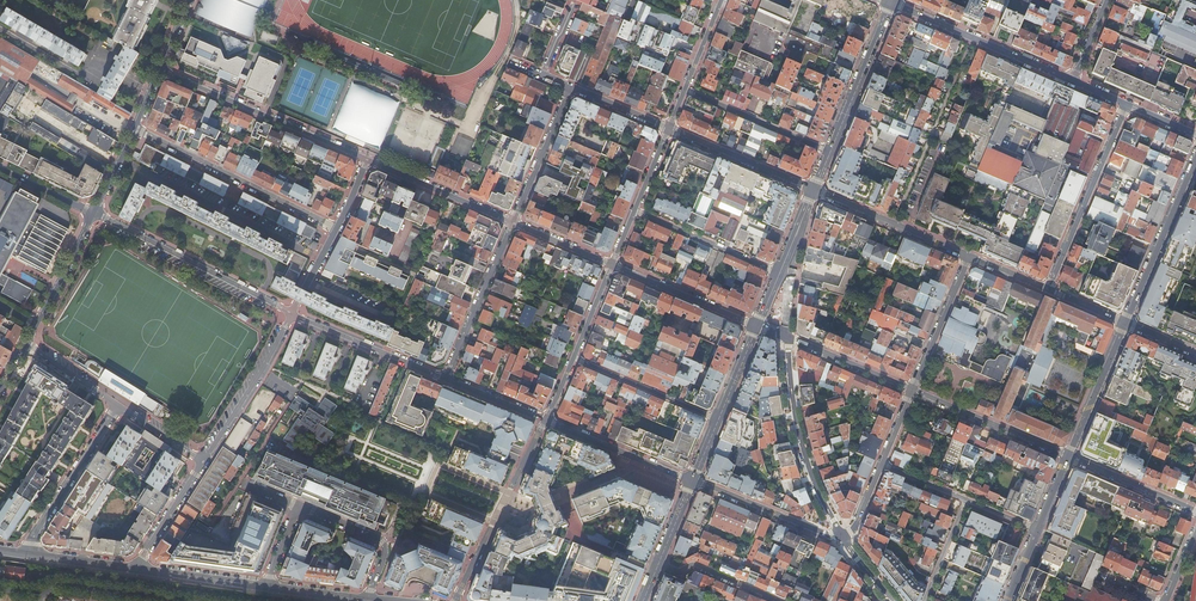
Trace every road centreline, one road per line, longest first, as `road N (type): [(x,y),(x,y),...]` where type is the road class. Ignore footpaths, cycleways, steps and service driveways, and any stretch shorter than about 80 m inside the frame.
road 1 (residential): [(368,159),(159,70)]
road 2 (residential): [(133,128),(336,229)]
road 3 (residential): [(93,213),(292,313)]
road 4 (residential): [(842,536),(800,436),(788,338)]
road 5 (residential): [(973,37),(895,223)]
road 6 (residential): [(1048,289),(1127,104)]
road 7 (tertiary): [(1195,158),(1126,322)]
road 8 (residential): [(24,553),(118,405)]
road 9 (residential): [(203,461),(292,313)]
road 10 (residential): [(447,378),(514,222)]
road 11 (residential): [(1068,456),(912,389)]
road 12 (residential): [(292,313),(447,378)]
road 13 (secondary): [(830,151),(892,3)]
road 14 (residential): [(545,420),(693,480)]
road 15 (residential): [(693,480),(842,536)]
road 16 (residential): [(514,222),(368,159)]
road 17 (residential): [(780,272),(635,210)]
road 18 (residential): [(574,357),(719,419)]
road 19 (residential): [(669,128),(814,190)]
road 20 (residential): [(830,151),(685,90)]
road 21 (residential): [(757,326),(612,265)]
road 22 (residential): [(367,600),(384,544),(300,505)]
road 23 (residential): [(514,222),(571,87)]
road 24 (tertiary): [(1126,322),(1068,456)]
road 25 (residential): [(912,389),(969,255)]
road 26 (residential): [(1195,512),(1068,456)]
road 27 (residential): [(912,389),(788,338)]
road 28 (secondary): [(135,569),(265,587)]
road 29 (residential): [(779,600),(697,565),(678,571),(659,564)]
road 30 (residential): [(203,461),(135,569)]
road 31 (tertiary): [(93,213),(36,325)]

